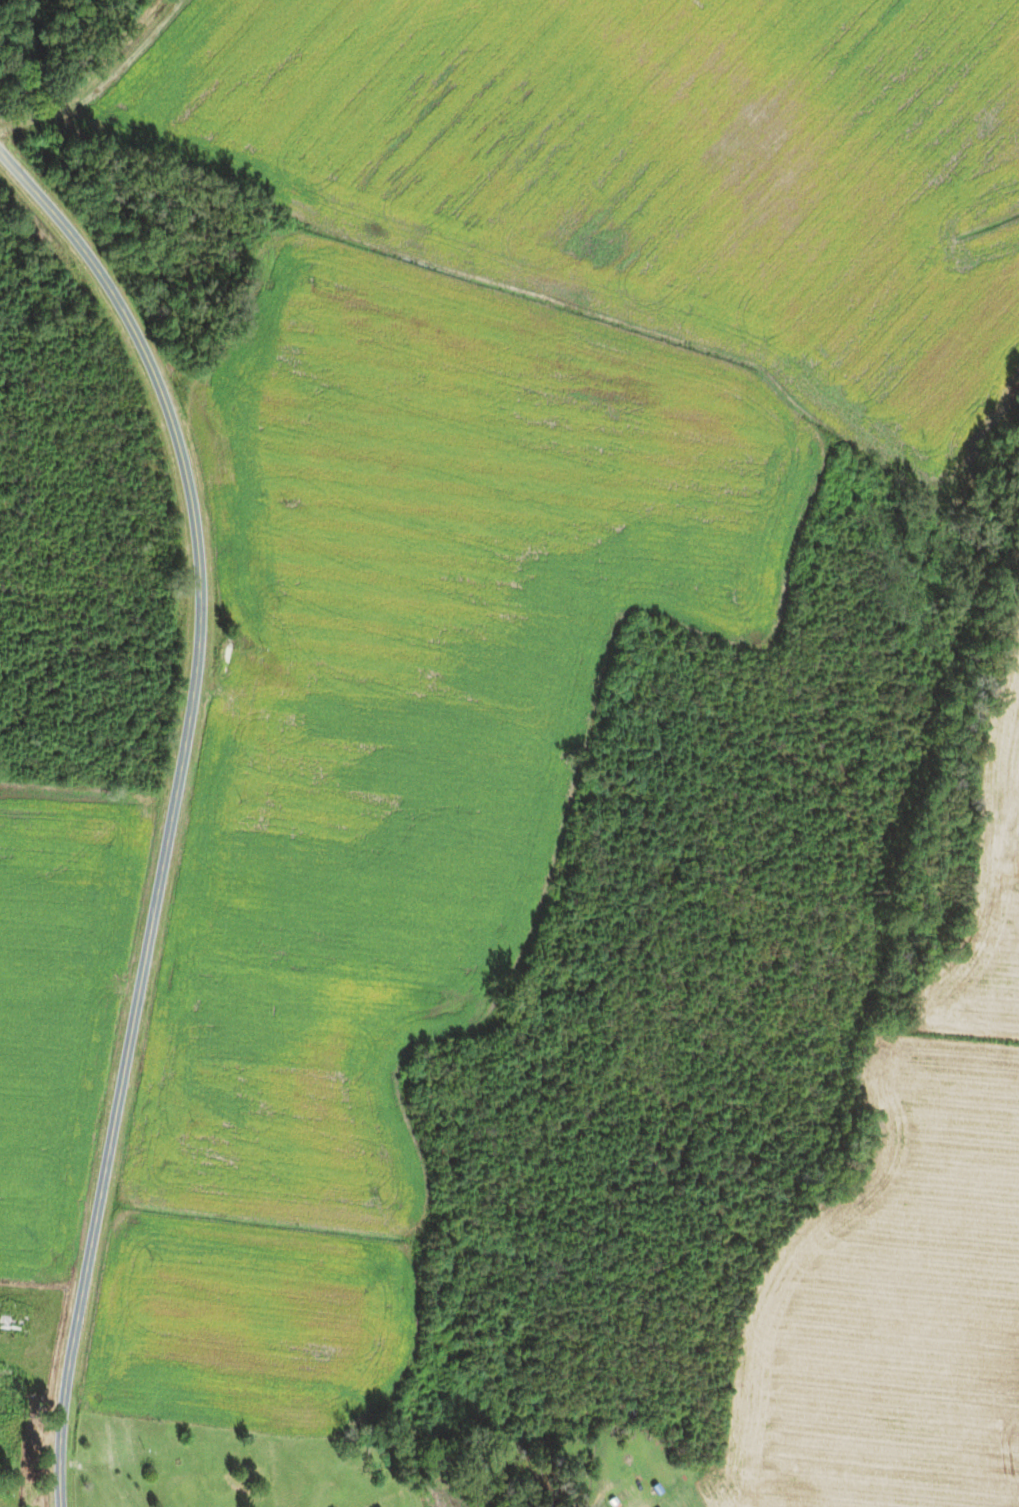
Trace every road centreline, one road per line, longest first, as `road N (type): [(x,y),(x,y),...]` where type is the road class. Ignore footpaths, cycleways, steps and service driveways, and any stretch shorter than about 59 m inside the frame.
road 1 (residential): [(0,154),(90,257),(143,347),(185,466),(201,578),(192,709),(62,1414),(61,1506)]

